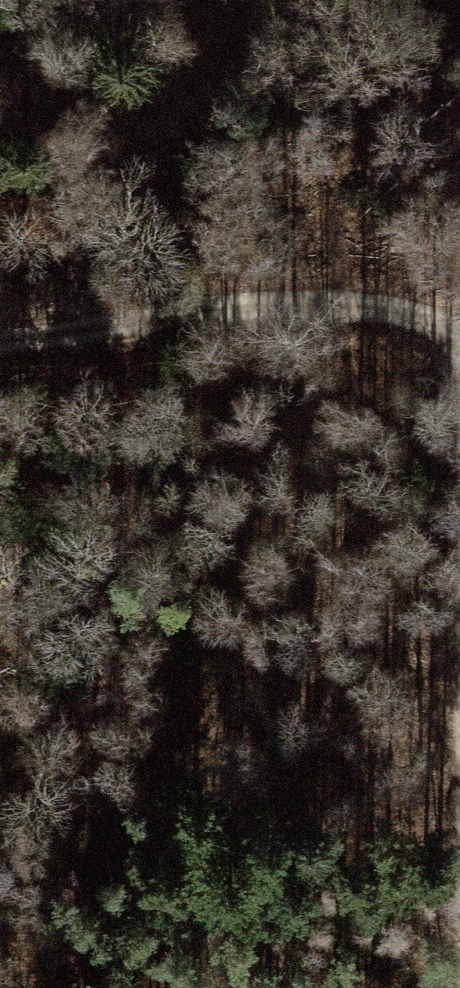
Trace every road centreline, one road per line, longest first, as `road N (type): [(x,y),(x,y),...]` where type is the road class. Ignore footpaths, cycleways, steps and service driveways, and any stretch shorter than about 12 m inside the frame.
road 1 (track): [(0,334),(130,324),(267,296),(350,300),(455,331)]

